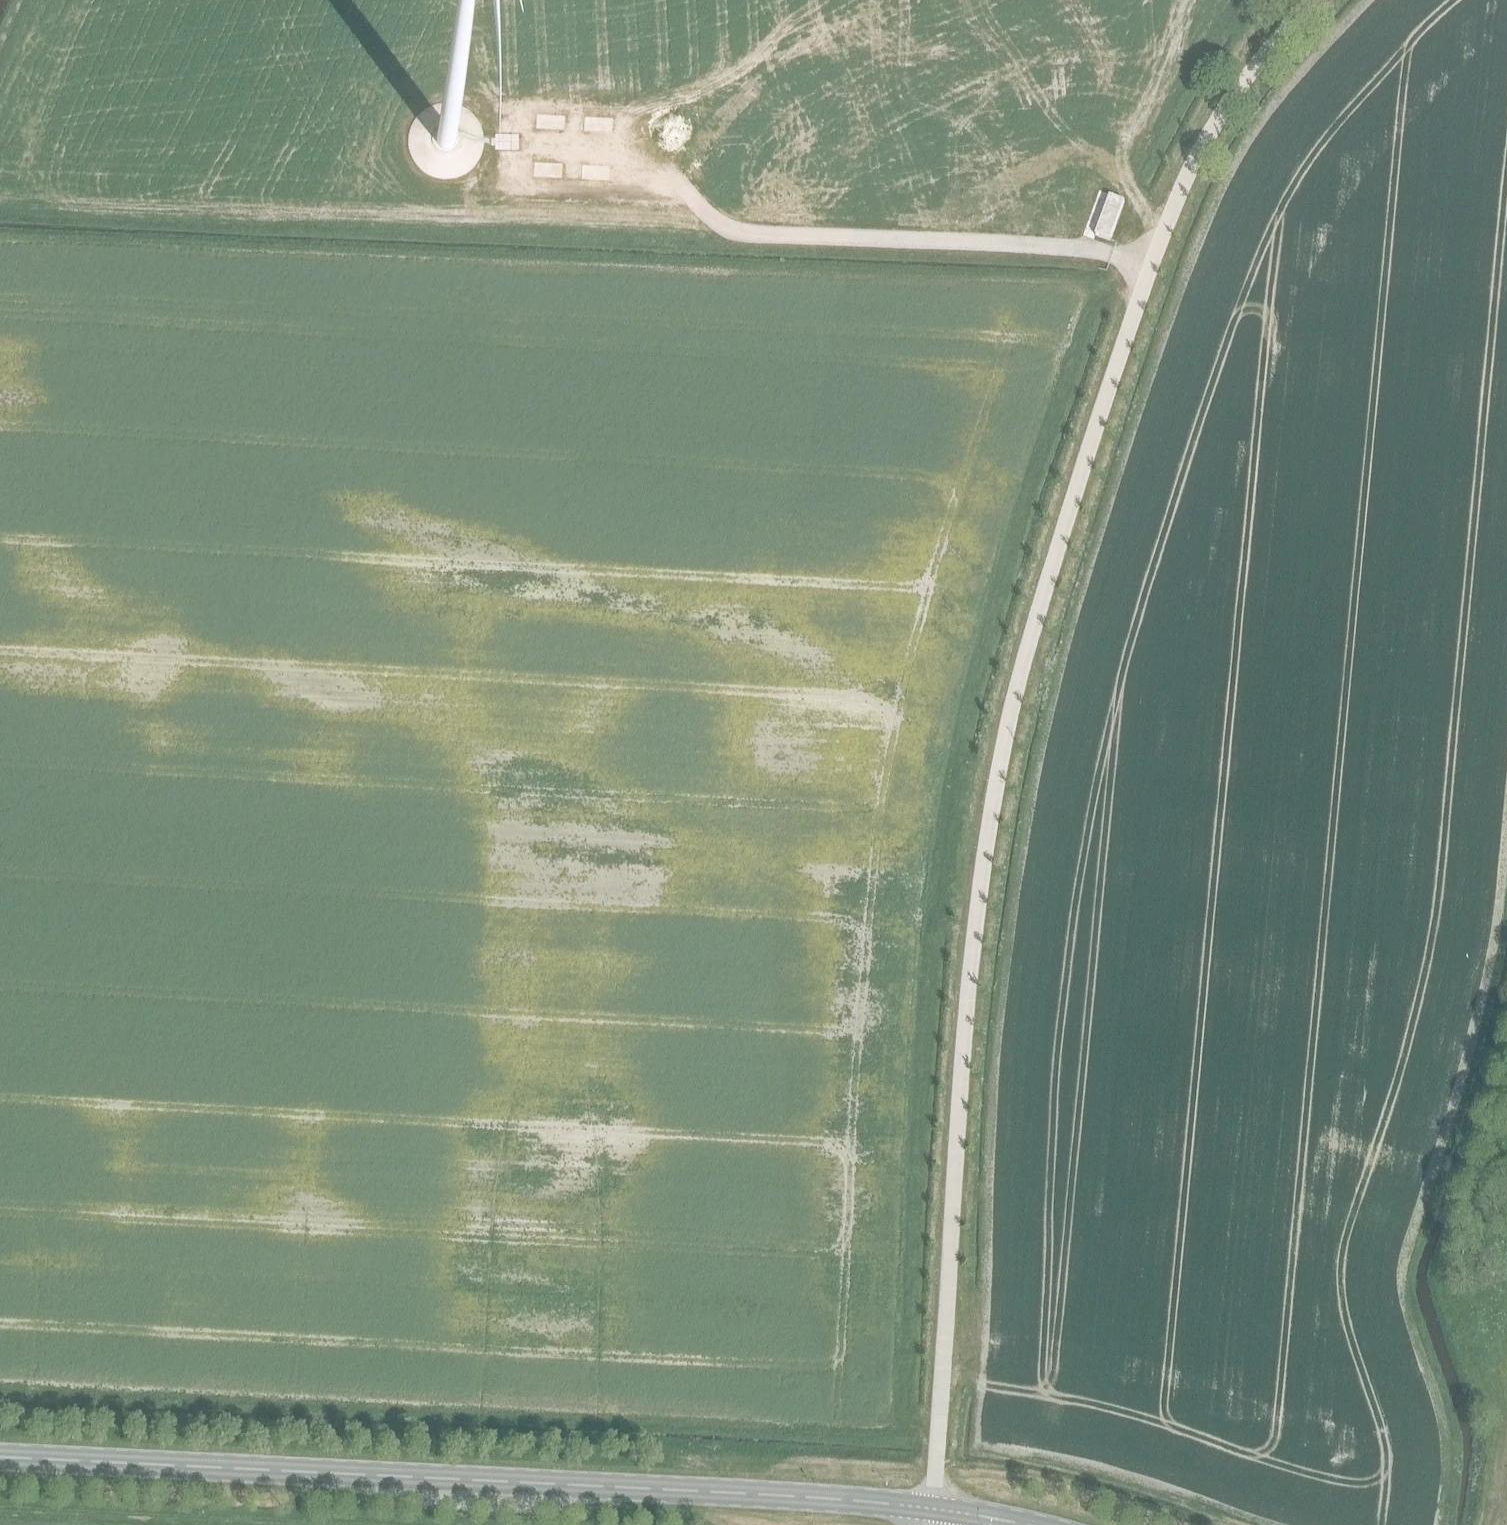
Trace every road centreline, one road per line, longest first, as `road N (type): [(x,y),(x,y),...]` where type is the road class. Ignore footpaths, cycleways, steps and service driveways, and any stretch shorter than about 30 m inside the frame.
road 1 (unclassified): [(932,1508),(978,917),(1016,694),(1088,434),(1166,219),(1266,56),(1319,0)]
road 2 (primary): [(932,1508),(0,1458)]

